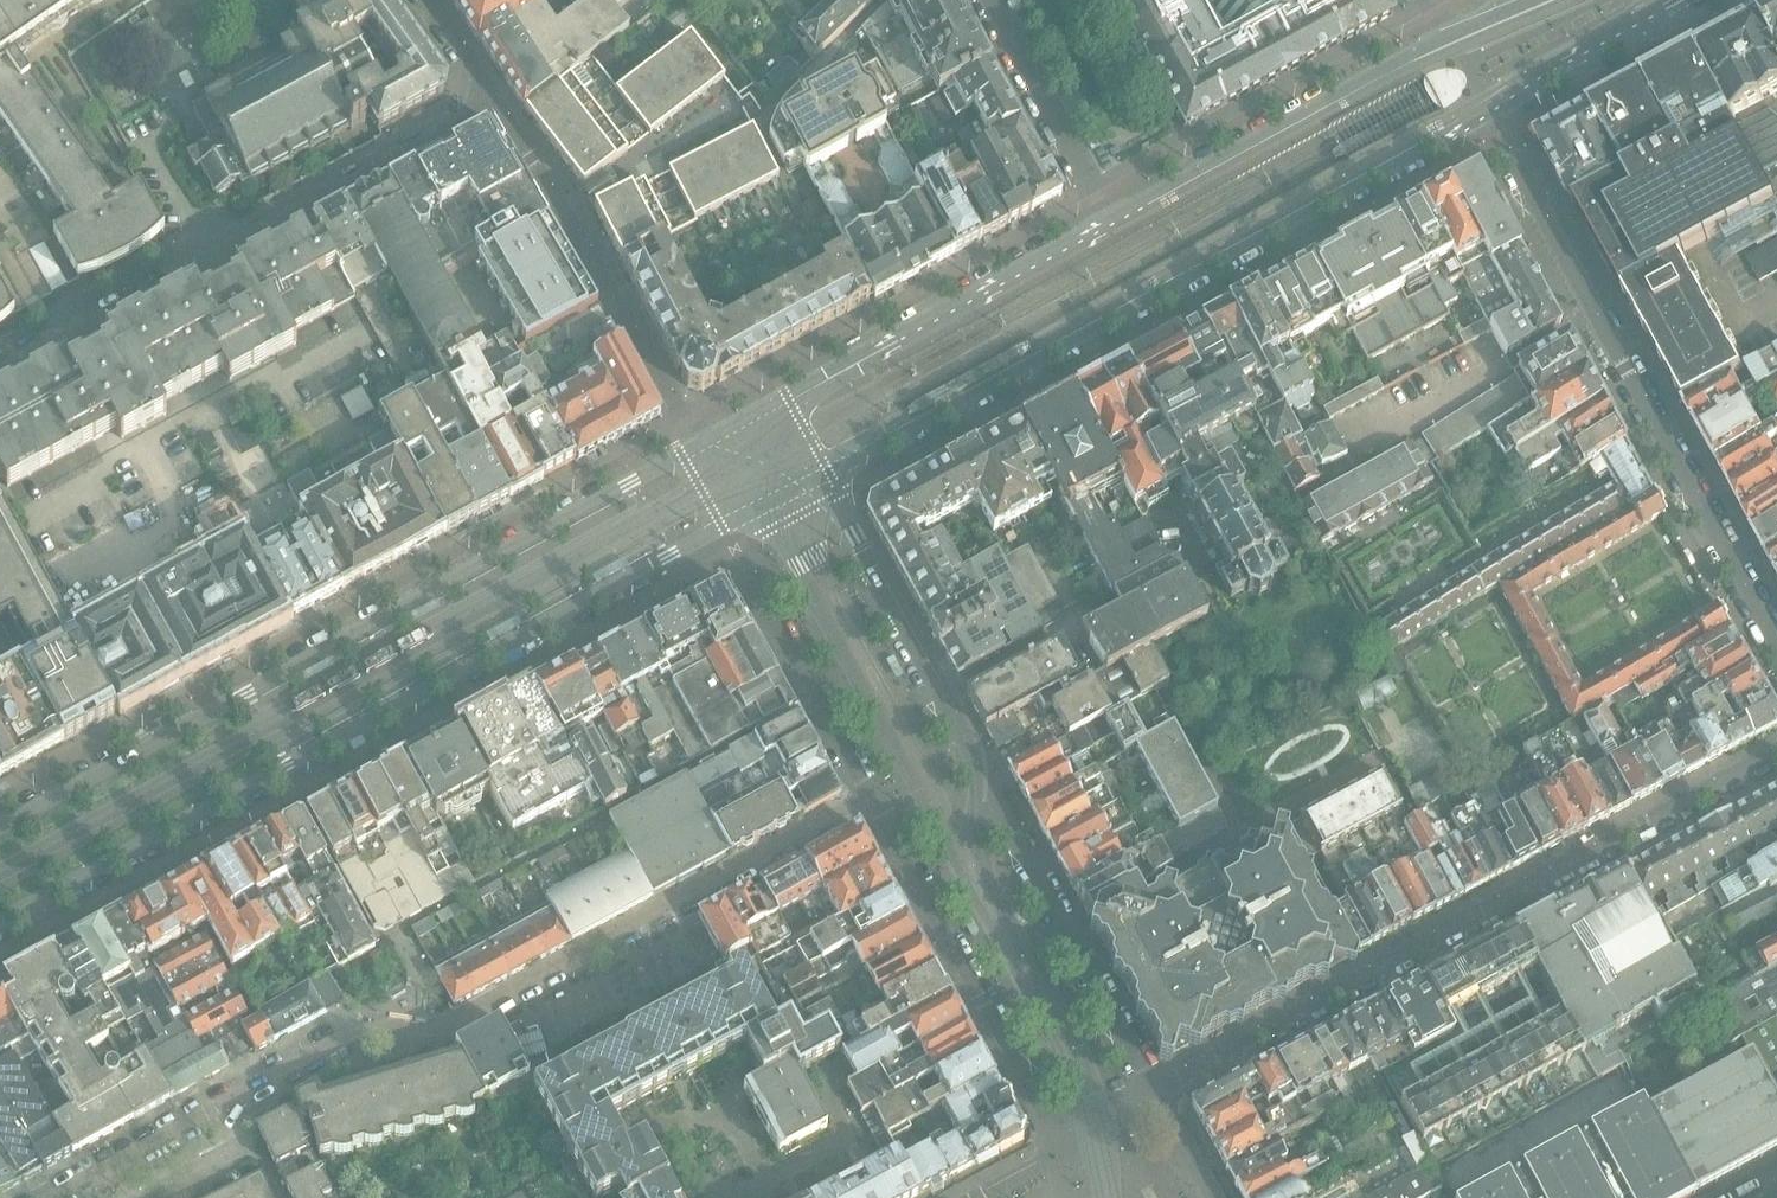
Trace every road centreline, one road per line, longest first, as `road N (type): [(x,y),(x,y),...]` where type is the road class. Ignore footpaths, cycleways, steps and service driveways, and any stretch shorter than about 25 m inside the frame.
road 1 (residential): [(56,1197),(301,1056),(361,1029),(446,1027),(872,799)]
road 2 (tertiary): [(0,918),(730,528)]
road 3 (tertiary): [(697,445),(6,825)]
road 4 (tertiary): [(822,478),(1499,108)]
road 5 (residential): [(1776,752),(1152,1092)]
road 6 (residential): [(1776,636),(1499,108)]
road 7 (residential): [(491,92),(0,361)]
road 8 (tertiary): [(1103,220),(744,418)]
road 9 (residential): [(697,445),(491,92)]
road 10 (residential): [(781,500),(835,621),(965,863)]
road 11 (residential): [(872,799),(1057,1151)]
road 12 (tertiary): [(1441,35),(1103,220)]
road 13 (residential): [(1152,1092),(973,759)]
road 14 (residential): [(973,759),(822,478)]
road 15 (residential): [(730,528),(872,799)]
road 16 (residential): [(965,863),(1058,1034),(1094,1130)]
road 17 (residential): [(984,0),(1103,220)]
road 18 (tertiary): [(1499,108),(1699,0)]
road 19 (residential): [(1152,1092),(1209,1197)]

